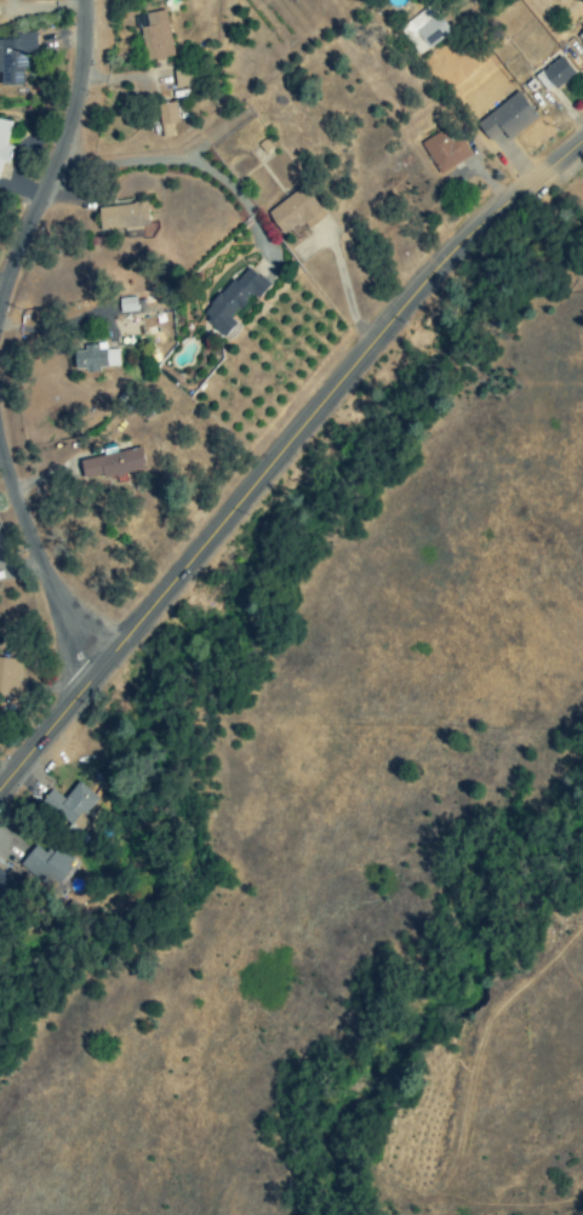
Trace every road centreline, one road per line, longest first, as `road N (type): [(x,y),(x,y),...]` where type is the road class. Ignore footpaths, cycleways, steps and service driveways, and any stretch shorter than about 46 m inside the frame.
road 1 (tertiary): [(582,139),(434,273),(0,790)]
road 2 (residential): [(0,307),(73,113),(82,0)]
road 3 (residential): [(104,664),(76,634),(51,586),(0,445)]

